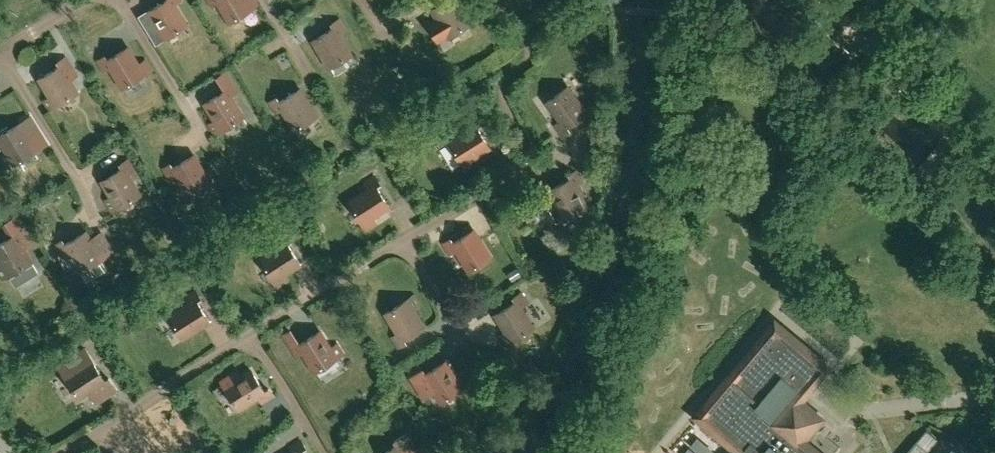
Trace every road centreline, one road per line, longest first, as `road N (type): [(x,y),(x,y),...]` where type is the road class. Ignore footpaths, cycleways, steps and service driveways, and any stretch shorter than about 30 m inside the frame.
road 1 (track): [(822,0),(953,136)]

